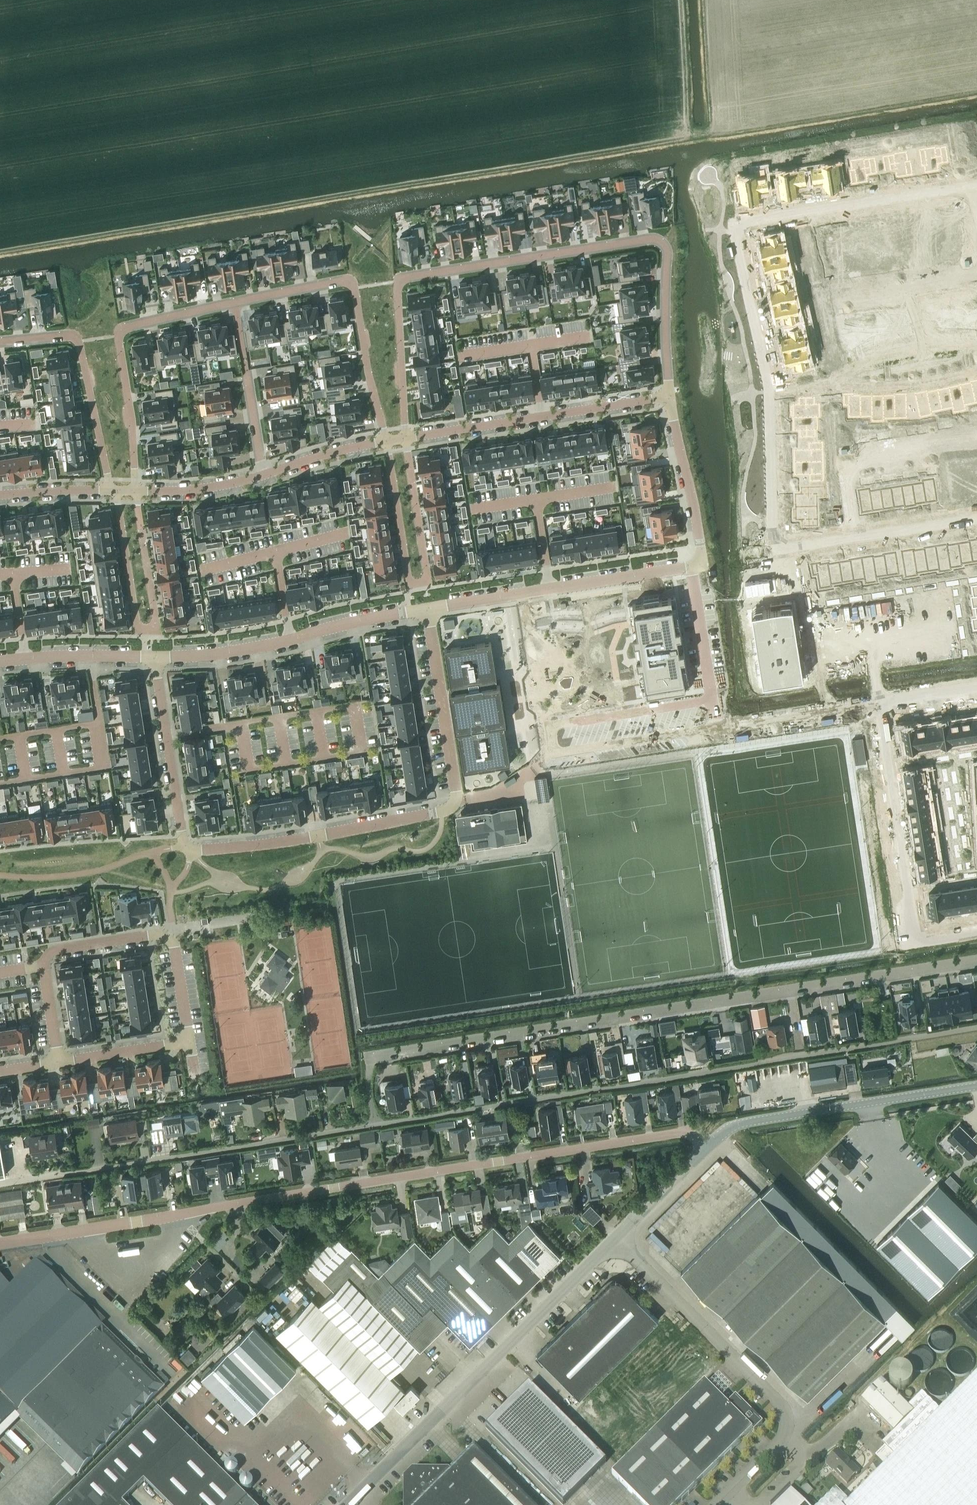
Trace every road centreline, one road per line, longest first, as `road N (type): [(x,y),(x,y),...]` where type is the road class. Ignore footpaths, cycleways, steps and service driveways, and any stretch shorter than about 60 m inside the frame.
road 1 (residential): [(976,184),(745,219),(736,229),(770,395),(776,548),(976,516)]
road 2 (tertiary): [(0,1243),(687,1131),(700,1147)]
road 3 (residential): [(377,1124),(370,1055),(976,960)]
road 4 (residential): [(154,657),(185,842),(204,850),(318,836),(456,801),(426,610)]
road 5 (residential): [(377,1124),(976,1028)]
road 6 (residential): [(405,438),(402,278),(653,238),(667,249),(669,397)]
road 7 (residential): [(136,492),(121,331),(234,302),(350,283),(386,441)]
road 8 (residential): [(0,1184),(377,1124)]
road 9 (unclassified): [(350,1504),(606,1246)]
road 10 (unclassified): [(713,1504),(782,1433),(782,1411),(769,1389),(606,1246)]
road 11 (residential): [(60,1064),(46,965),(52,952),(158,934),(174,948),(189,1042)]
road 12 (residential): [(386,441),(407,576),(418,583),(427,573),(405,438)]
road 13 (residential): [(879,703),(917,936),(976,926)]
road 14 (tertiary): [(700,1147),(724,1125),(976,1086)]
road 15 (residential): [(114,491),(136,619),(147,629),(156,618),(136,492)]
road 16 (residential): [(154,657),(247,650),(426,610)]
road 17 (residential): [(426,610),(690,566)]
road 18 (residential): [(669,397),(405,438)]
road 19 (residential): [(0,342),(75,338),(110,491)]
road 20 (residential): [(669,397),(702,564)]
road 21 (residential): [(879,703),(716,727)]
road 22 (residential): [(0,661),(154,657)]
road 23 (residential): [(694,587),(716,727)]
road 24 (unclassified): [(606,1246),(700,1147)]
road 25 (residential): [(60,1064),(189,1042)]
road 26 (residential): [(263,475),(136,492)]
road 27 (residential): [(386,441),(263,475)]

